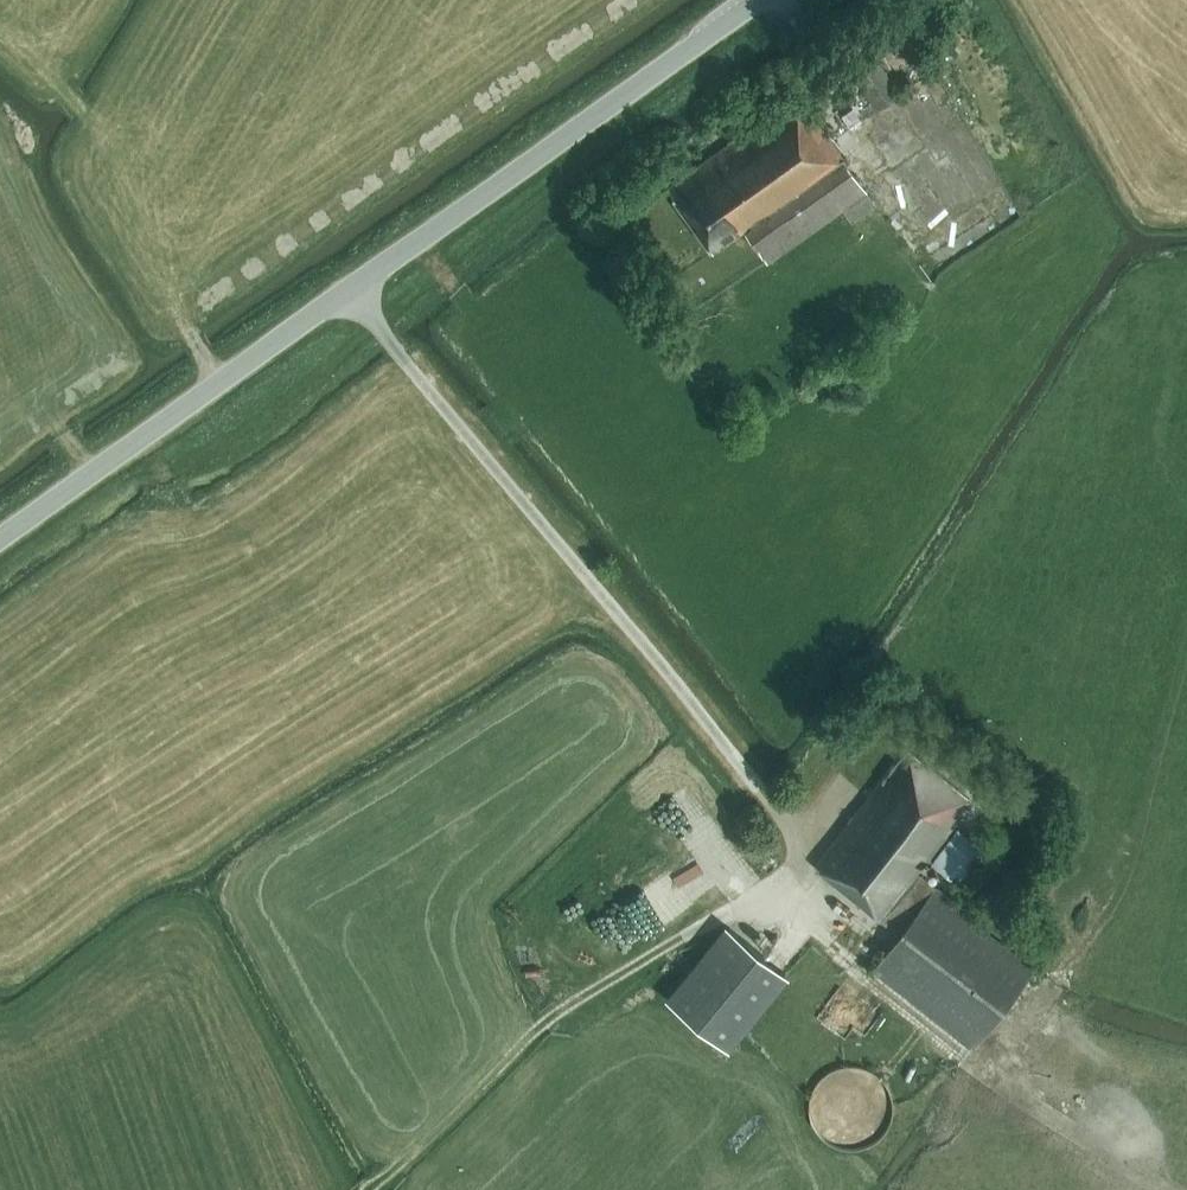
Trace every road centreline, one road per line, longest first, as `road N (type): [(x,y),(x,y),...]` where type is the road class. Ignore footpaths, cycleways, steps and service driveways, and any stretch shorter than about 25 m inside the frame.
road 1 (tertiary): [(0,538),(756,0)]
road 2 (track): [(375,1189),(580,1000),(719,919),(770,907),(958,1049)]

